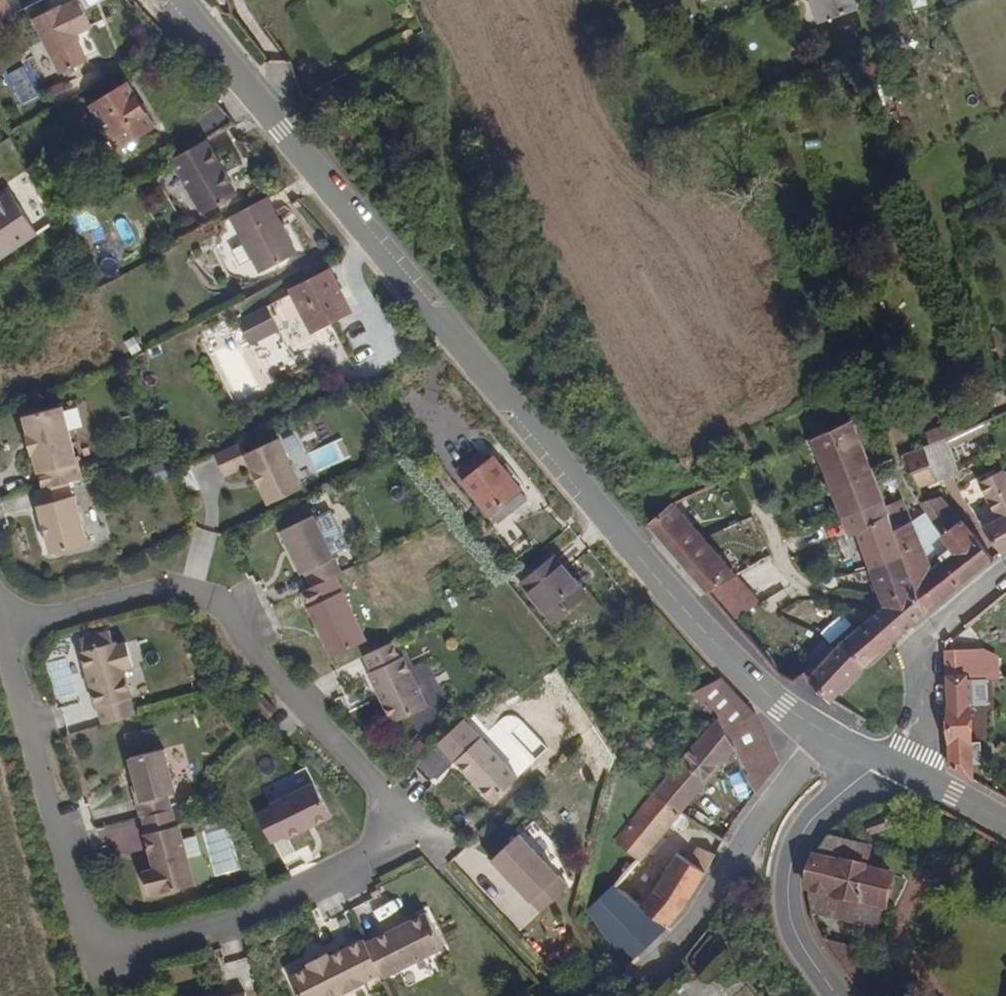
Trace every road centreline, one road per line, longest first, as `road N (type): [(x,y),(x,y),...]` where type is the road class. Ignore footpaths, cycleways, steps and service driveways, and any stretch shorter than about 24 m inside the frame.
road 1 (tertiary): [(732,662),(176,0)]
road 2 (residential): [(92,956),(241,920),(366,863),(411,825),(213,598),(153,596),(4,632)]
road 3 (residential): [(4,632),(92,956)]
road 4 (tertiary): [(838,995),(796,935),(789,871),(812,819),(885,760)]
road 5 (residential): [(904,769),(922,730),(915,656),(926,634),(1005,566)]
road 6 (tertiary): [(732,662),(797,716),(885,760)]

